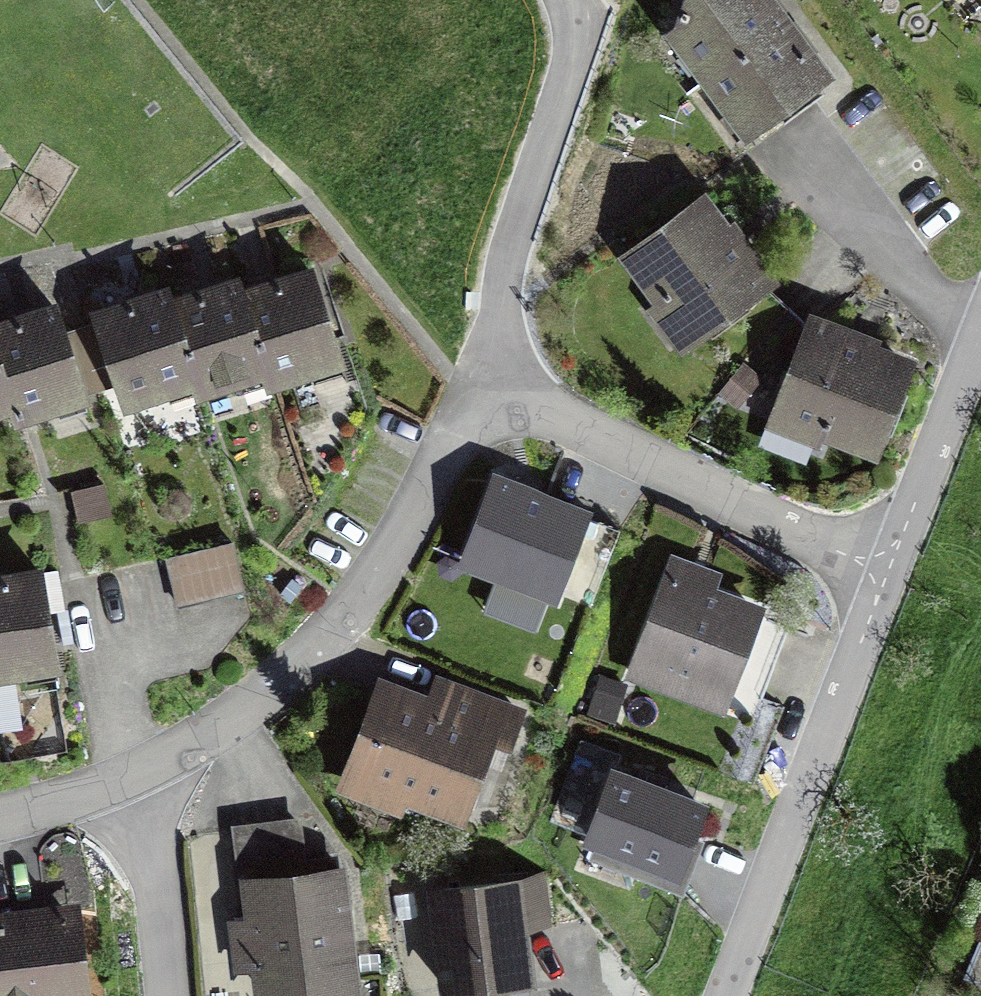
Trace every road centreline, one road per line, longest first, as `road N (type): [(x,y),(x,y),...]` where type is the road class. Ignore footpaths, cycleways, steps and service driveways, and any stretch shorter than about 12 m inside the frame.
road 1 (track): [(146,0),(482,417)]
road 2 (residential): [(482,417),(438,458),(353,628),(236,730),(120,784)]
road 3 (residential): [(892,563),(729,995)]
road 4 (residential): [(892,563),(547,417),(482,417)]
road 5 (residential): [(563,0),(571,65),(500,285),(482,417)]
road 6 (residential): [(980,333),(892,563)]
road 7 (residential): [(120,784),(151,866),(164,995)]
road 8 (residential): [(120,784),(0,824)]

